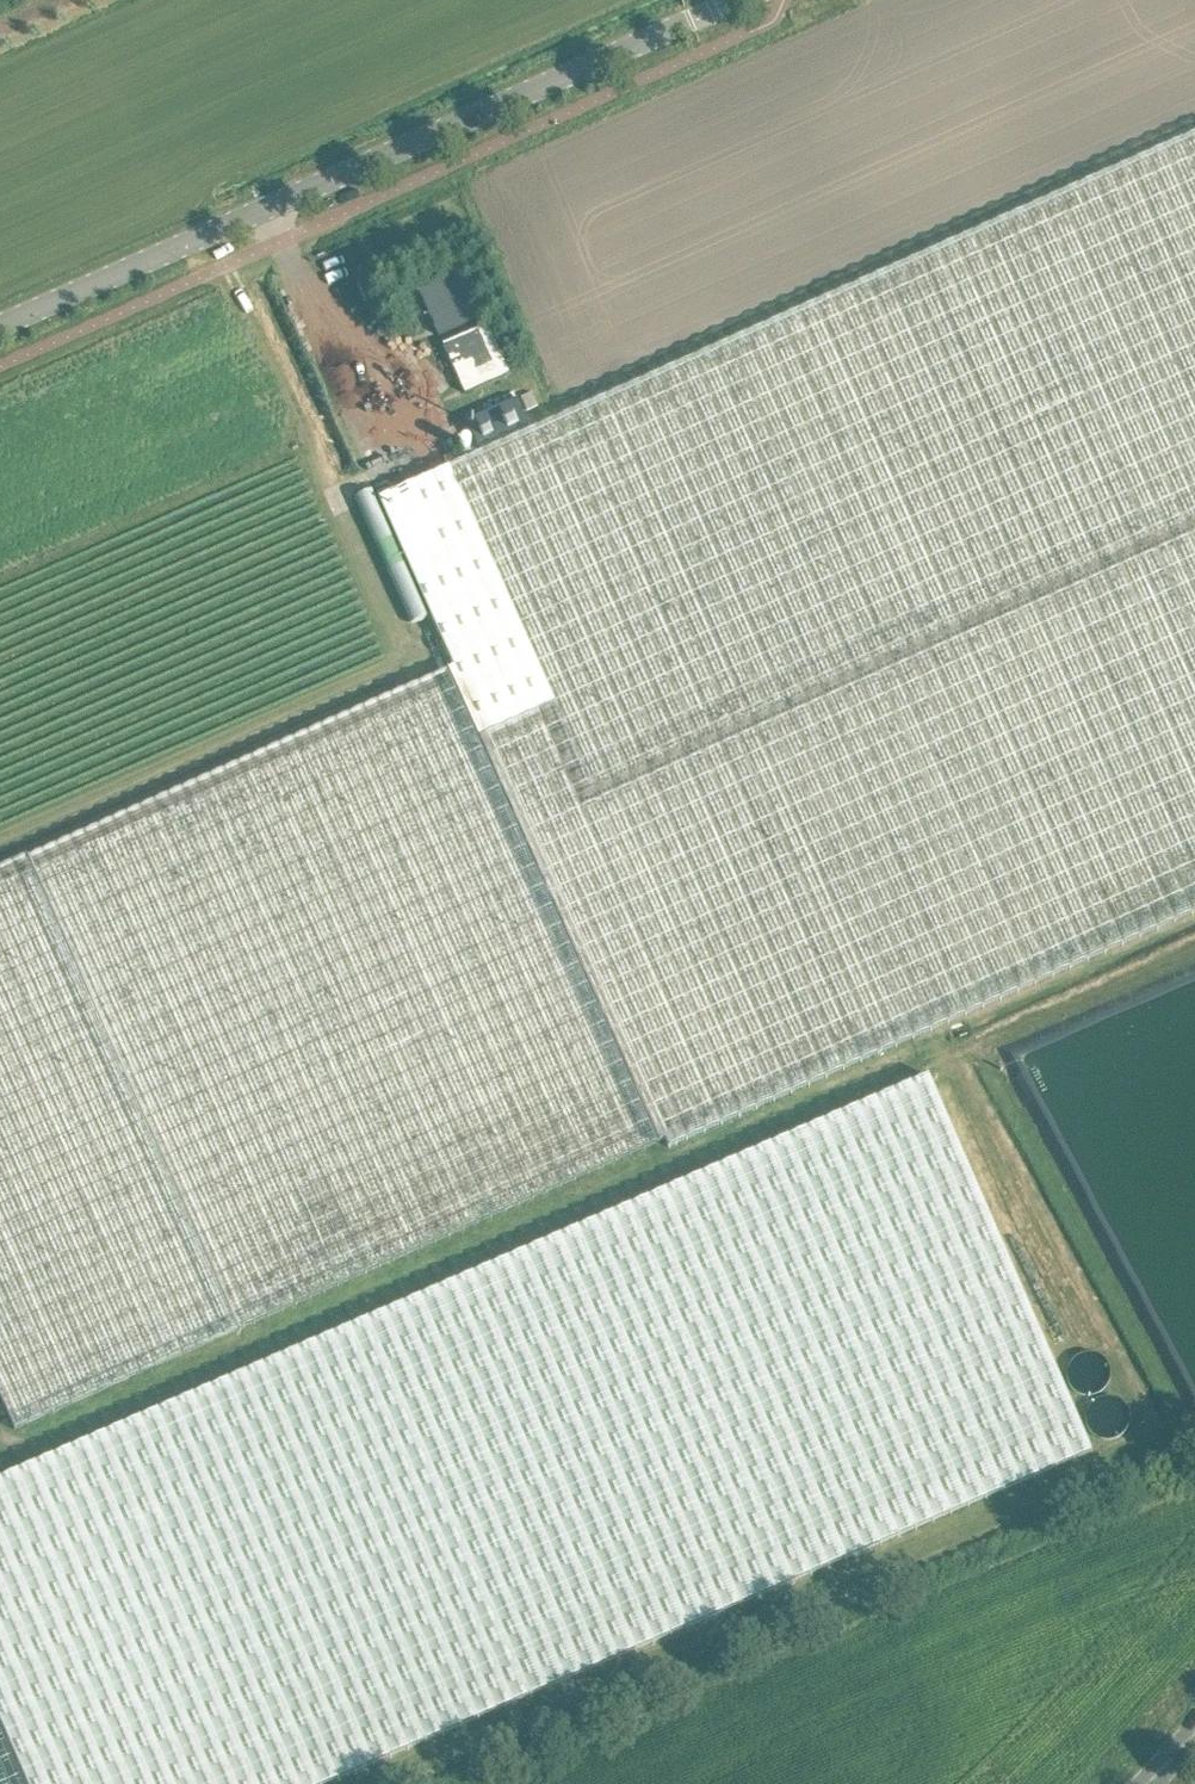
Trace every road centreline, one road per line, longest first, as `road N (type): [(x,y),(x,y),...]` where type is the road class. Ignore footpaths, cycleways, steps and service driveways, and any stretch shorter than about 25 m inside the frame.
road 1 (unclassified): [(0,325),(735,0)]

